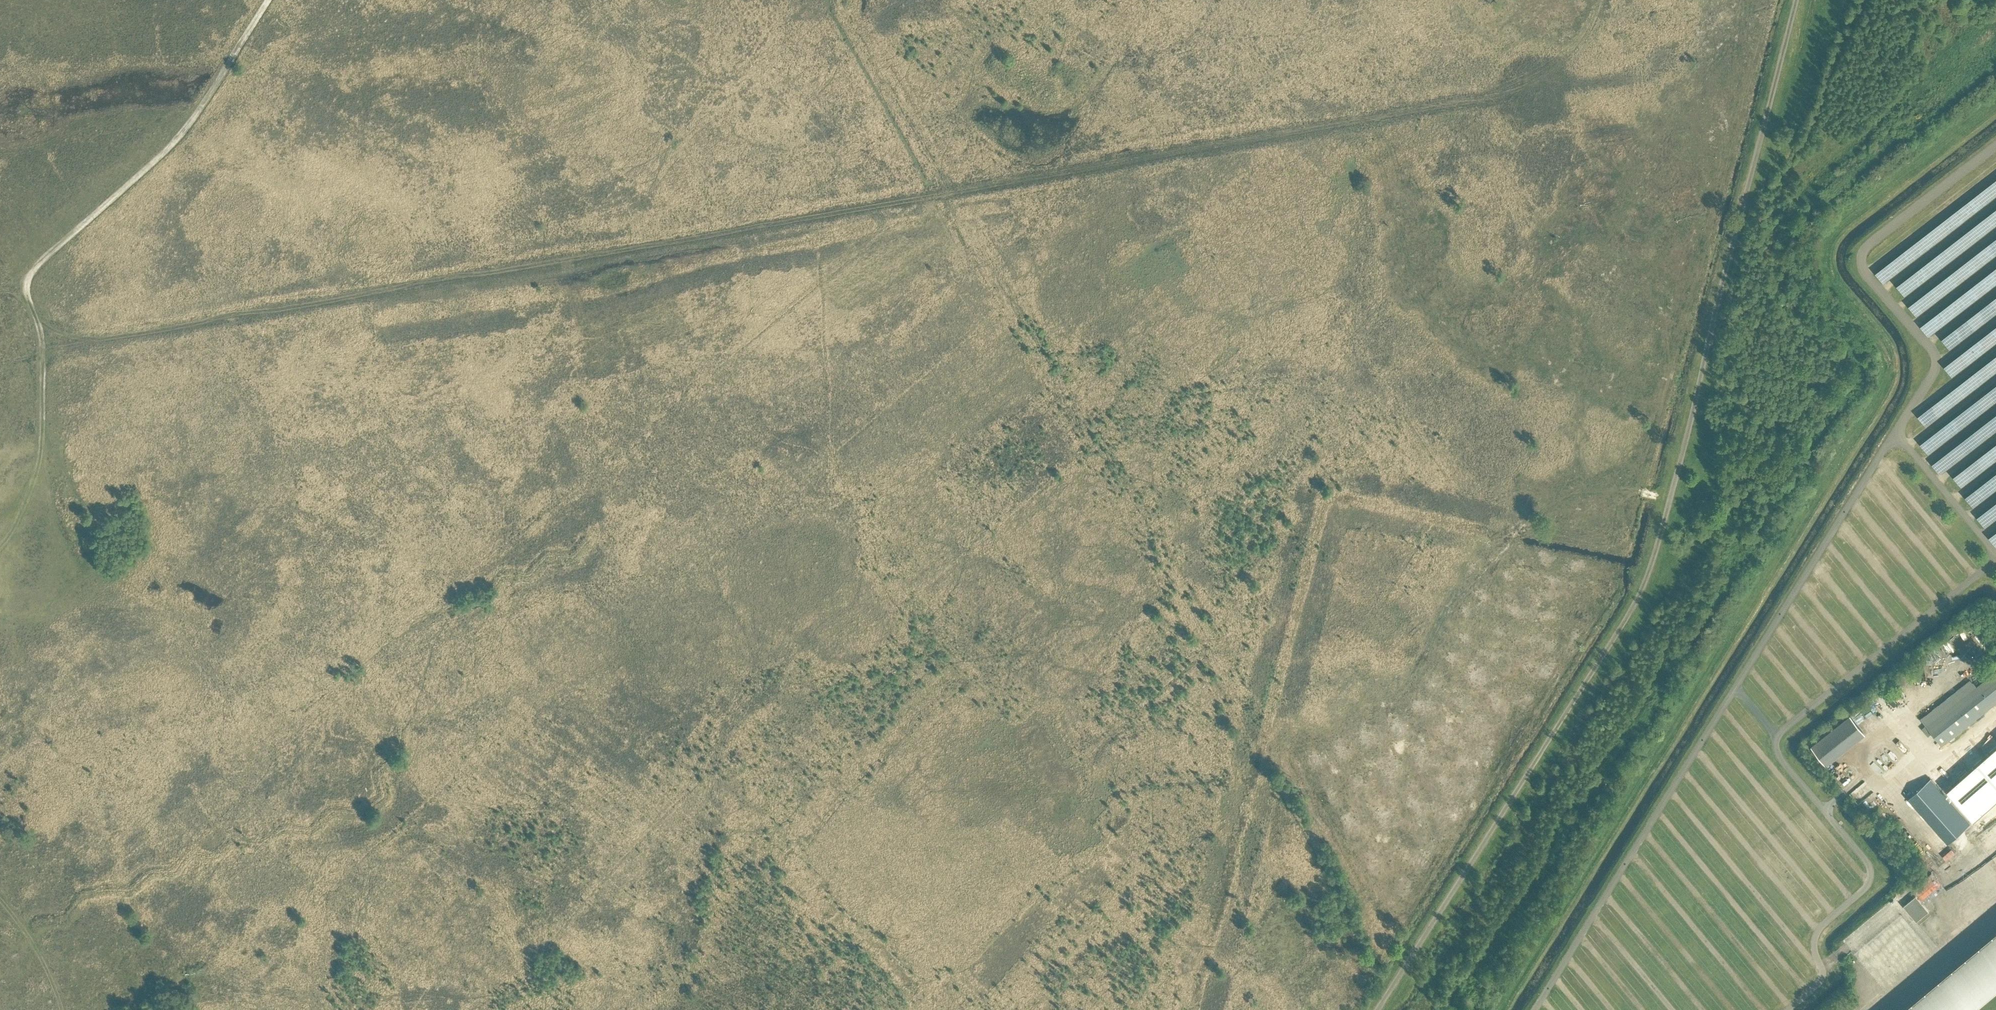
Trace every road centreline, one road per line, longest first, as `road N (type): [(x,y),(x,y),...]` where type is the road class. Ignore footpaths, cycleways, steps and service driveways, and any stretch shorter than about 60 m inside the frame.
road 1 (track): [(1375,1009),(1646,581),(1797,0)]
road 2 (track): [(0,544),(25,508),(42,432),(41,334),(26,282),(186,127),(267,0)]
road 3 (track): [(0,900),(39,953),(63,1009)]

